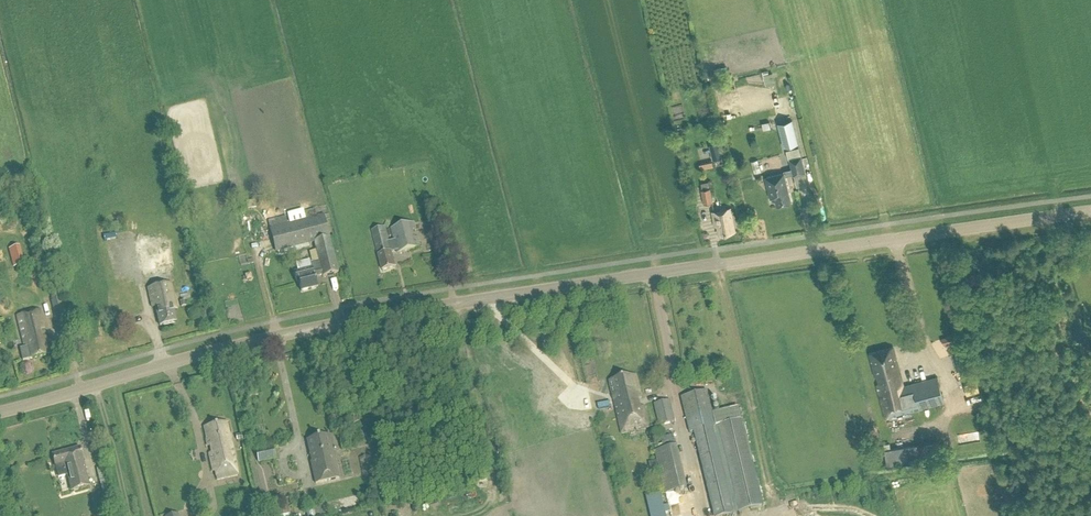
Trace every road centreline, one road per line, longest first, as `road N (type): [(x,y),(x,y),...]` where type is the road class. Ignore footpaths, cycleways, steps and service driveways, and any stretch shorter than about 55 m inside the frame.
road 1 (tertiary): [(0,413),(341,324),(1090,210)]
road 2 (track): [(778,504),(717,264)]

